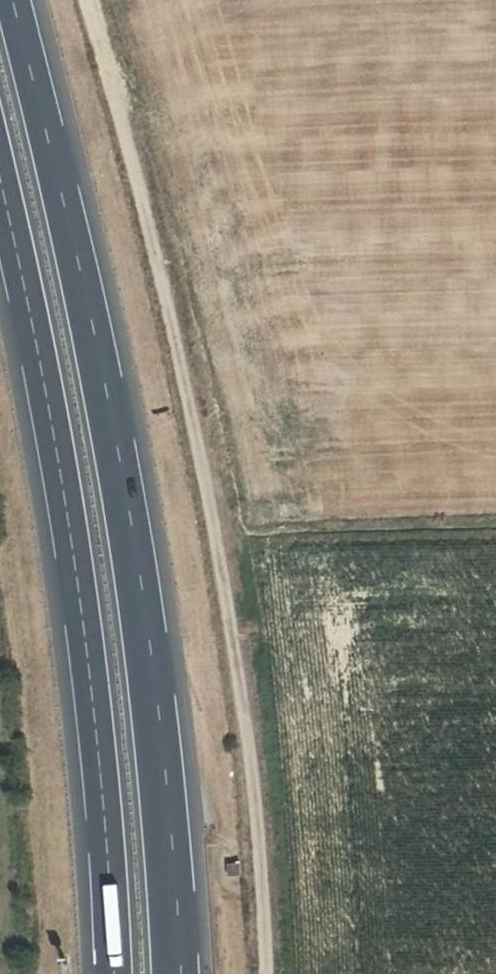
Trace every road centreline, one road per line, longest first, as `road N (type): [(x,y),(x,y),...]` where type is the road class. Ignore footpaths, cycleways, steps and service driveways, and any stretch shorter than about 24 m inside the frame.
road 1 (track): [(89,0),(212,510),(250,763),(266,973)]
road 2 (motorway): [(177,973),(158,727),(120,460),(12,0)]
road 3 (motorway): [(0,182),(84,629),(115,973)]

